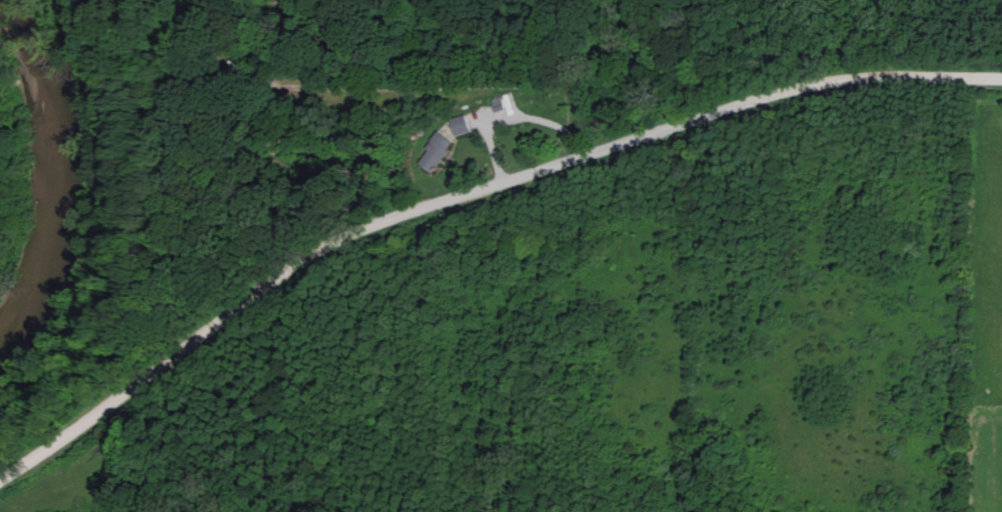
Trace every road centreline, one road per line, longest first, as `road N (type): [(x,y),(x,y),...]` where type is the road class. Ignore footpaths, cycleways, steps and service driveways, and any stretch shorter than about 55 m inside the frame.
road 1 (residential): [(837,83),(347,234),(48,458)]
road 2 (residential): [(837,83),(1001,82)]

